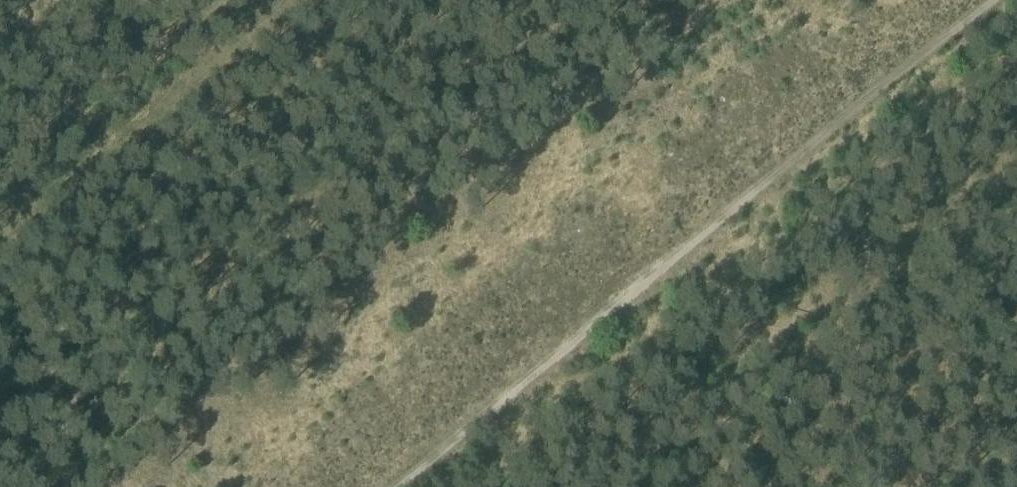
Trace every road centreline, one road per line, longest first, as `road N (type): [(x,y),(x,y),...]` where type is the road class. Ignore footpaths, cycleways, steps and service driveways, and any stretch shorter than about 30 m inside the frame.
road 1 (track): [(390,486),(976,0)]
road 2 (track): [(0,246),(297,0)]

